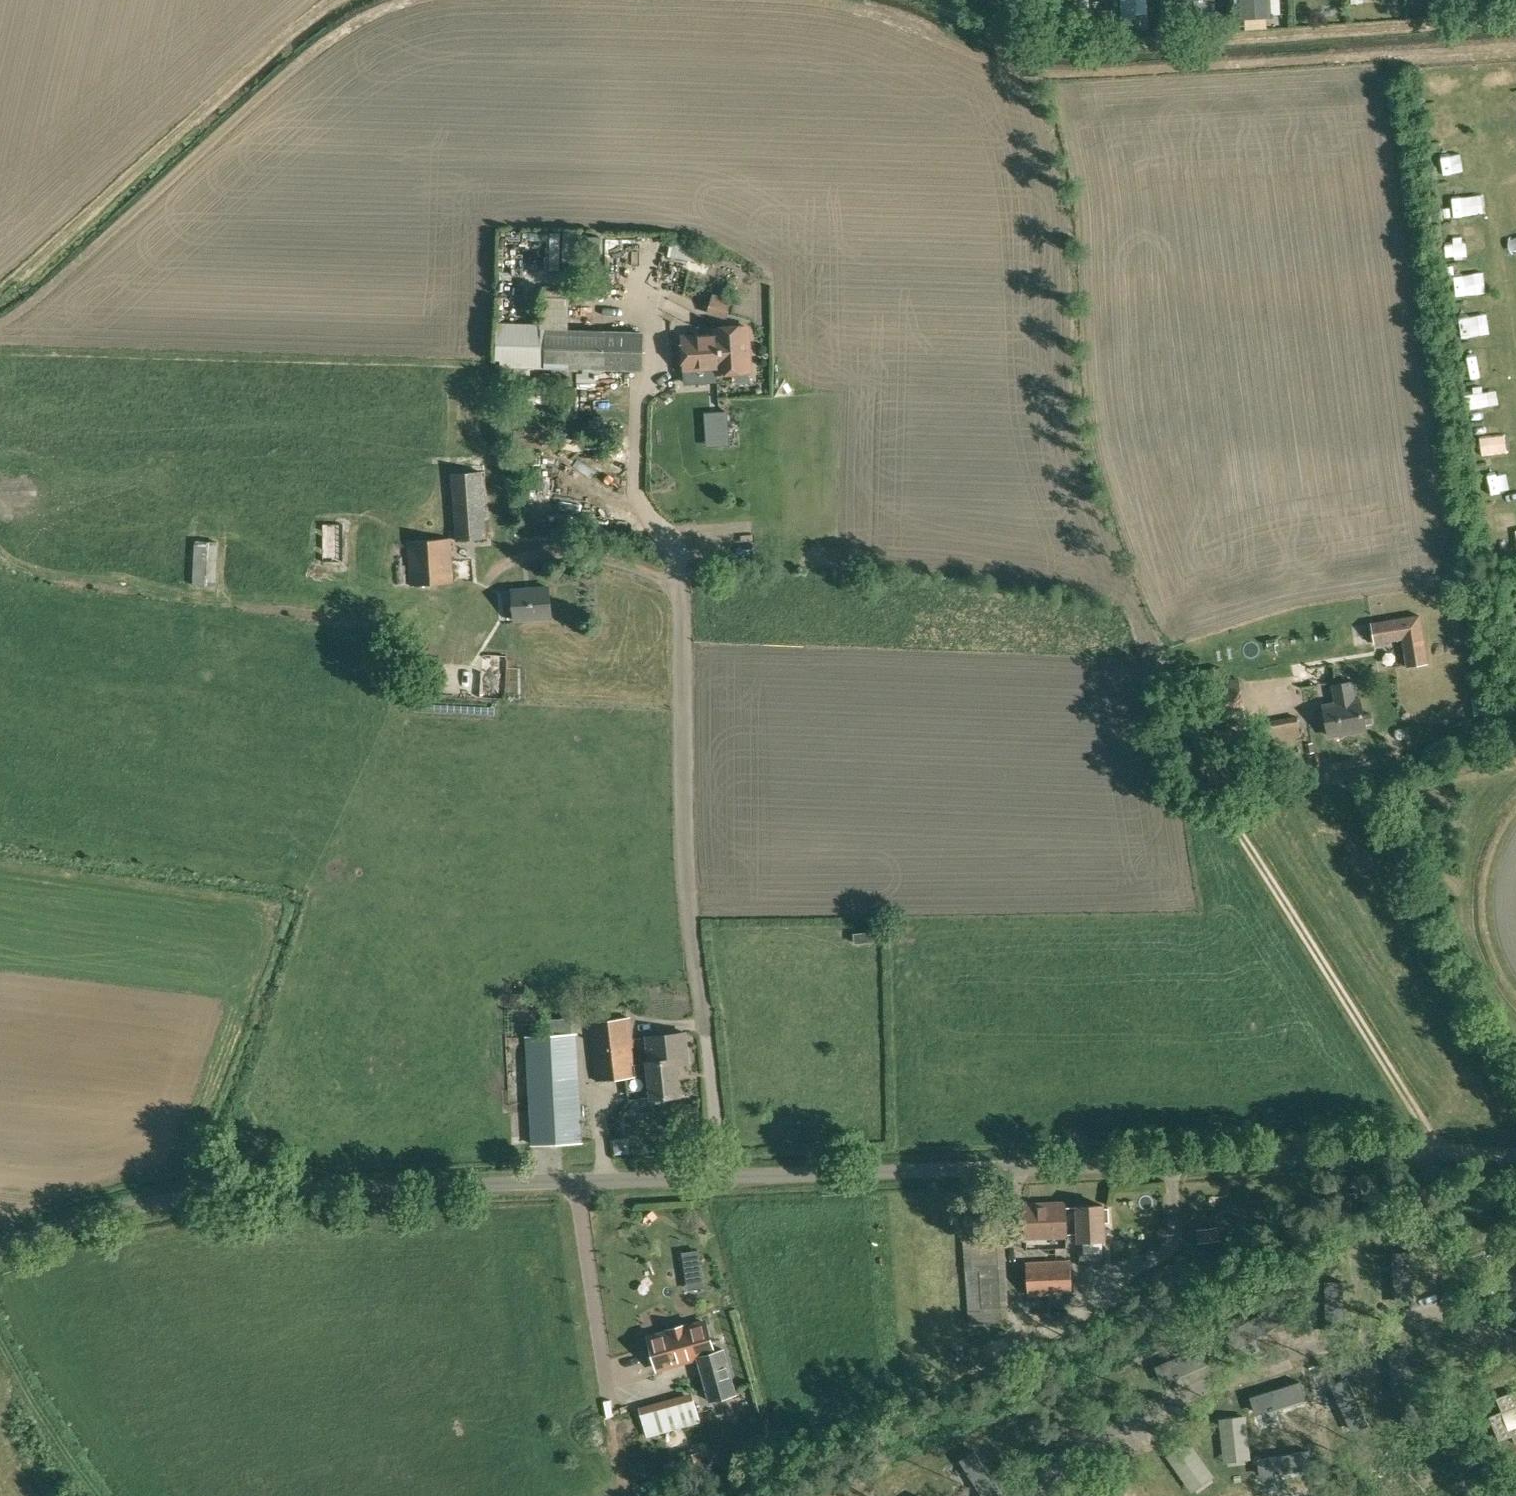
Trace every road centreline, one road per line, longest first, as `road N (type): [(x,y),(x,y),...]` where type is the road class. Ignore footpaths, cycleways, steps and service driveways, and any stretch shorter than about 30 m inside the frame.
road 1 (unclassified): [(1515,1156),(205,1197),(0,1249)]
road 2 (track): [(924,0),(1011,39),(1073,48),(1515,20)]
road 3 (track): [(0,294),(335,0)]

